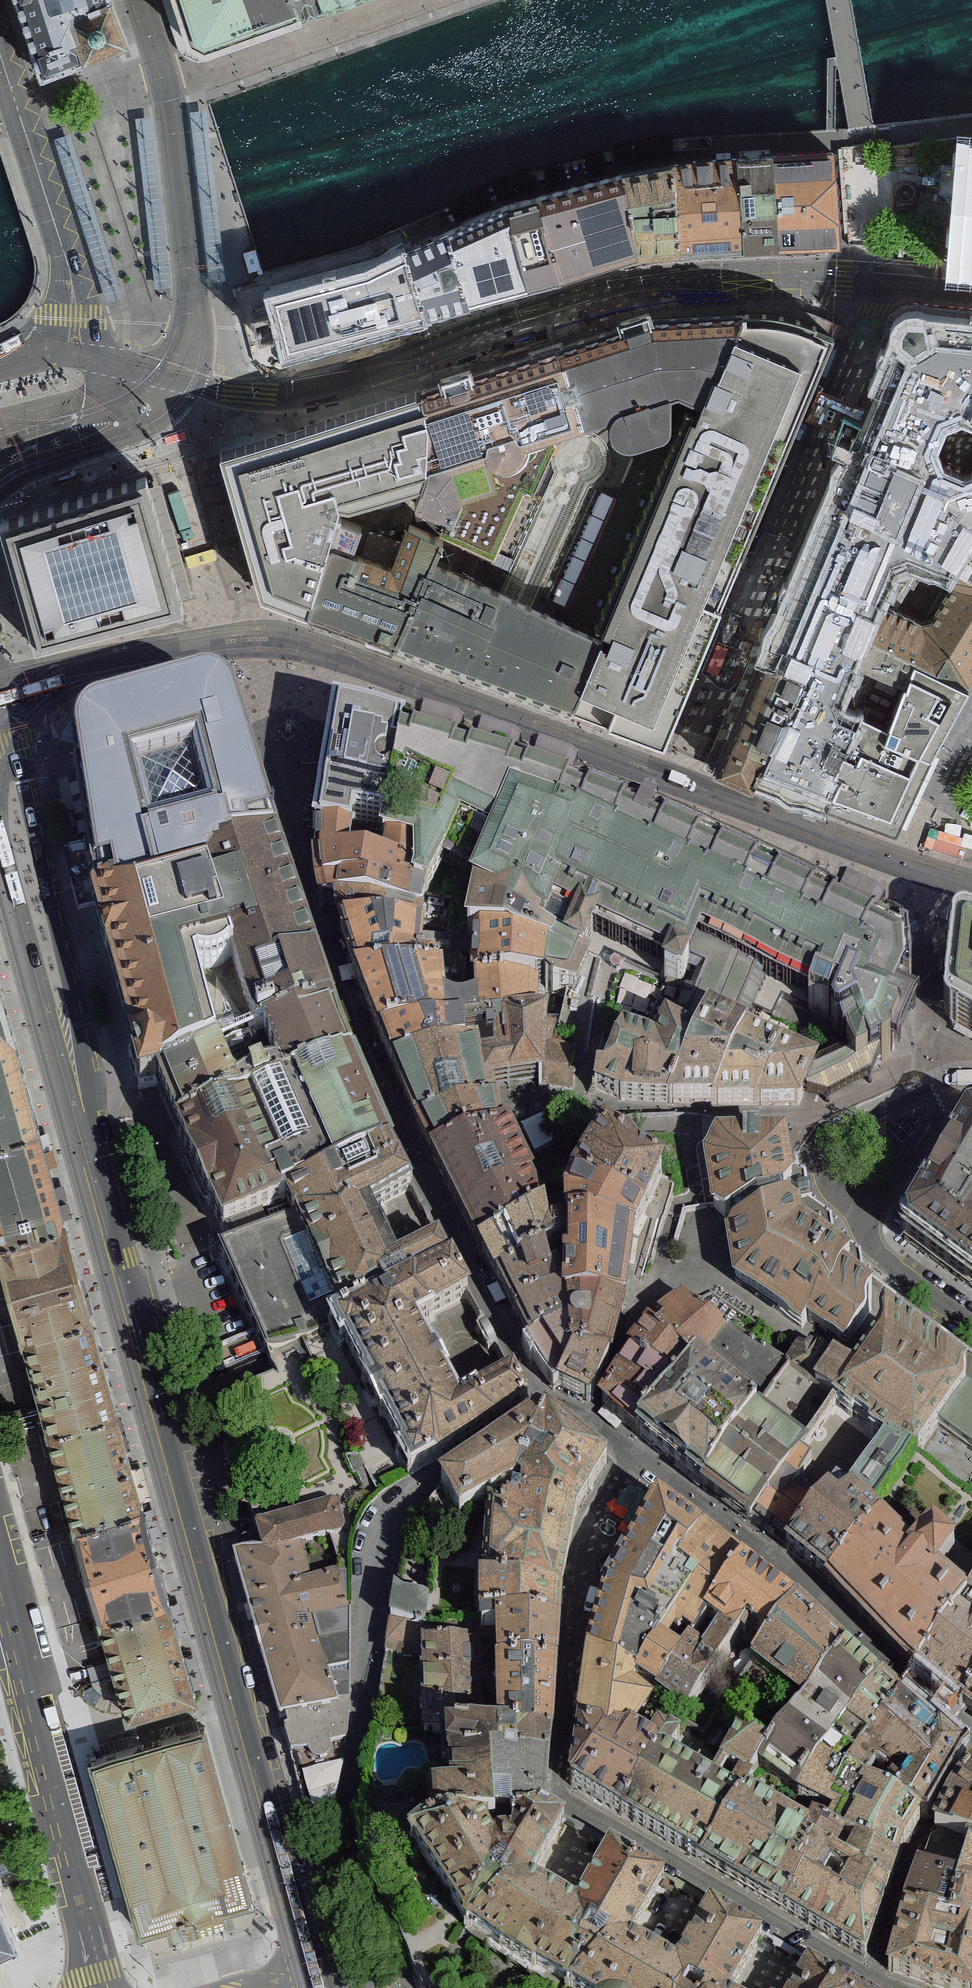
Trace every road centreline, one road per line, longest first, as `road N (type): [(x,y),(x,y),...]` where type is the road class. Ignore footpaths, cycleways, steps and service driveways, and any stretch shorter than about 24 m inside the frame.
road 1 (residential): [(0,691),(115,661),(283,640),(971,886)]
road 2 (residential): [(971,286),(843,275),(666,282),(302,388),(246,393),(170,378)]
road 3 (residential): [(315,1979),(98,1193)]
road 4 (residential): [(315,1979),(361,1725),(374,1585),(394,1513),(436,1473),(546,1404),(585,1421),(632,1456)]
road 5 (residential): [(632,1456),(586,1536),(558,1791),(873,1981)]
road 6 (residential): [(98,1193),(77,1009),(24,781),(0,734)]
road 7 (residential): [(632,1456),(796,1578),(971,1735)]
road 8 (residential): [(0,1565),(106,1987)]
road 9 (residential): [(0,56),(63,249),(81,353)]
road 10 (residential): [(190,283),(170,110),(139,0)]
road 11 (residential): [(971,1747),(908,1867),(873,1981)]
road 12 (residential): [(958,1085),(847,1135),(828,1173),(855,1210)]
road 13 (residential): [(855,1210),(881,1258),(971,1321)]
road 14 (residential): [(0,451),(62,429),(91,410),(97,375),(81,353)]
road 15 (residential): [(855,1210),(958,1085)]

